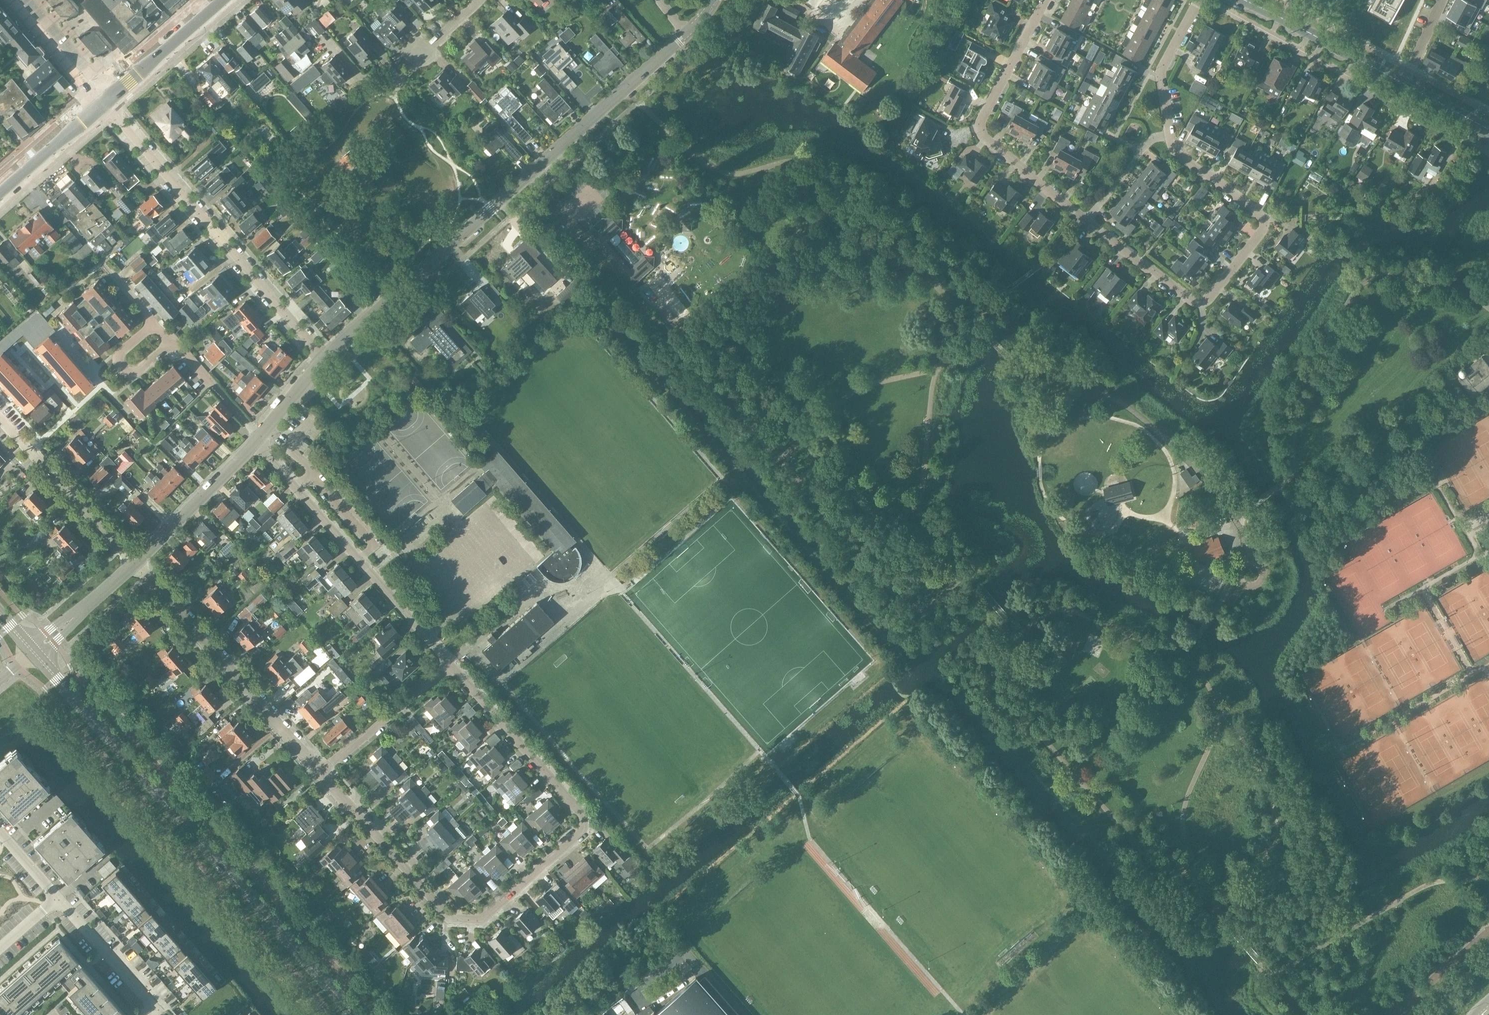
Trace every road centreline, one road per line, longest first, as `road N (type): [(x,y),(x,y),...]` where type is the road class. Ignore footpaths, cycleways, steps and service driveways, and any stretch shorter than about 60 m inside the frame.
road 1 (residential): [(1047,0),(981,132),(1201,303),(1265,220),(1180,156),(1171,136)]
road 2 (residential): [(327,779),(444,919),(480,921),(591,832),(449,666)]
road 3 (residential): [(330,358),(687,33)]
road 4 (tertiary): [(360,1014),(42,655)]
road 5 (tertiary): [(36,660),(350,1014)]
road 6 (residential): [(330,358),(104,100)]
road 7 (residential): [(449,666),(257,438)]
road 8 (residential): [(327,779),(136,561)]
road 9 (residential): [(136,561),(0,410)]
road 10 (residential): [(1404,84),(1245,0)]
road 11 (residential): [(136,561),(257,438)]
road 12 (residential): [(327,779),(449,666)]
road 13 (tertiary): [(104,100),(219,0)]
road 14 (residential): [(58,900),(153,1014)]
road 15 (residential): [(1171,136),(1163,76),(1200,0)]
road 16 (tertiary): [(0,190),(104,100)]
road 17 (residential): [(104,100),(14,0)]
road 18 (residential): [(257,438),(171,339)]
road 19 (residential): [(393,96),(480,0)]
road 20 (residential): [(171,339),(129,374),(115,365),(150,324)]

